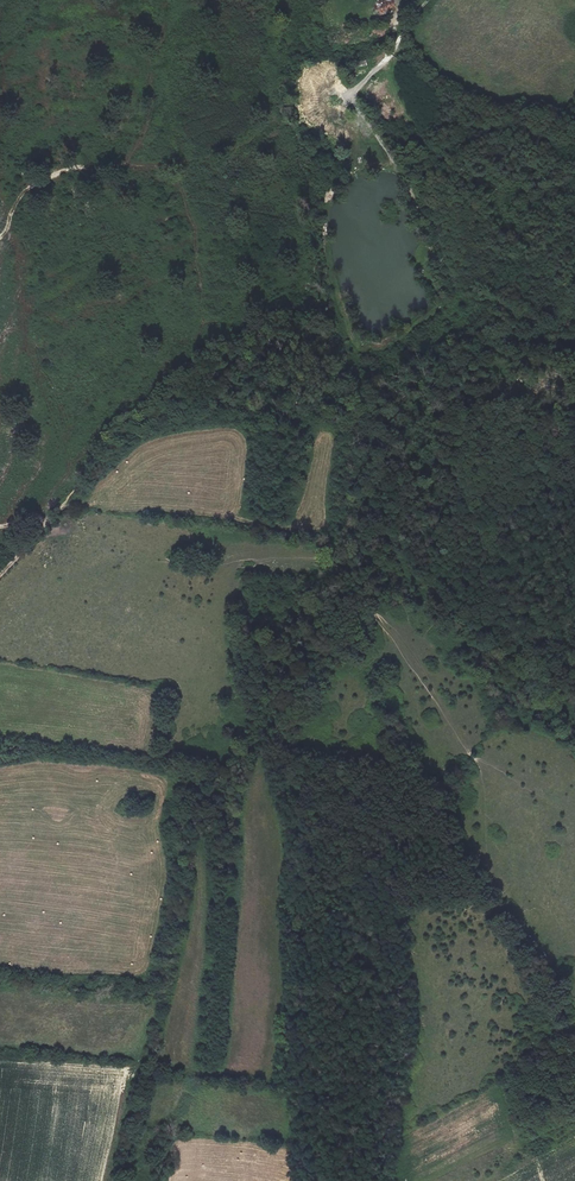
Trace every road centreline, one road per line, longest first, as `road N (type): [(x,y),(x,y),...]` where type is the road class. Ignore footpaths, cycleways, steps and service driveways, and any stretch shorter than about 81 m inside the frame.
road 1 (track): [(373,386),(574,286)]
road 2 (track): [(0,228),(25,188),(54,167),(95,159),(171,162)]
road 3 (track): [(428,0),(354,95),(395,163)]

